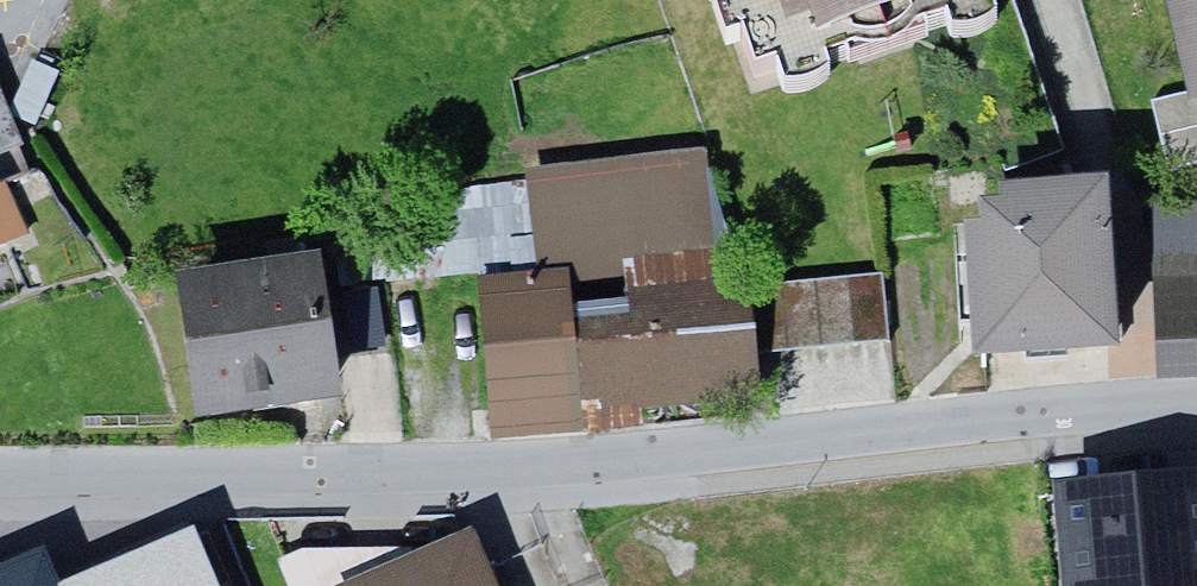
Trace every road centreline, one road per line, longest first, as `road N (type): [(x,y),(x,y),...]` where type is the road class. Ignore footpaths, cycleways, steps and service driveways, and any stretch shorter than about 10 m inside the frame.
road 1 (residential): [(0,476),(413,475),(794,445),(1196,399)]

